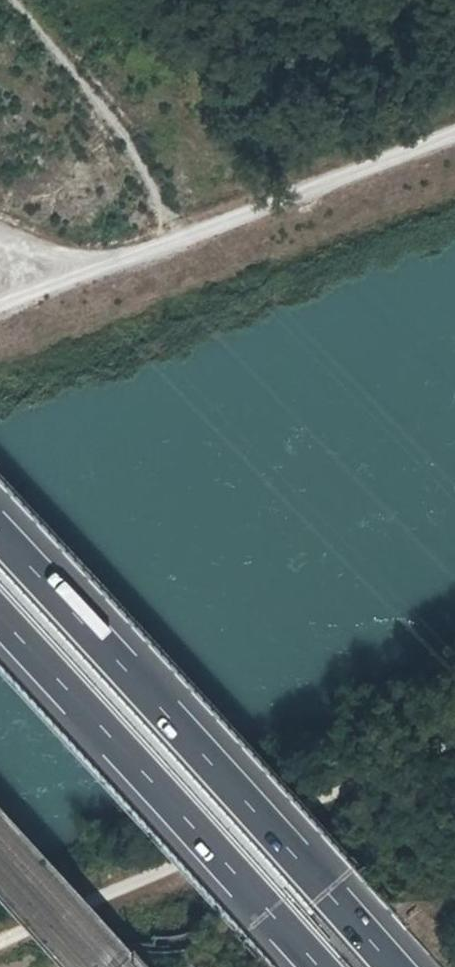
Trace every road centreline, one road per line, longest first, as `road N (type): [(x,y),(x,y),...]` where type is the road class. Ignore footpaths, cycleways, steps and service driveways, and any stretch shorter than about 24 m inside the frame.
road 1 (motorway): [(395,966),(0,530)]
road 2 (track): [(0,236),(91,266),(454,136)]
road 3 (motorway): [(0,615),(317,966)]
road 4 (track): [(183,239),(115,119),(13,0)]

